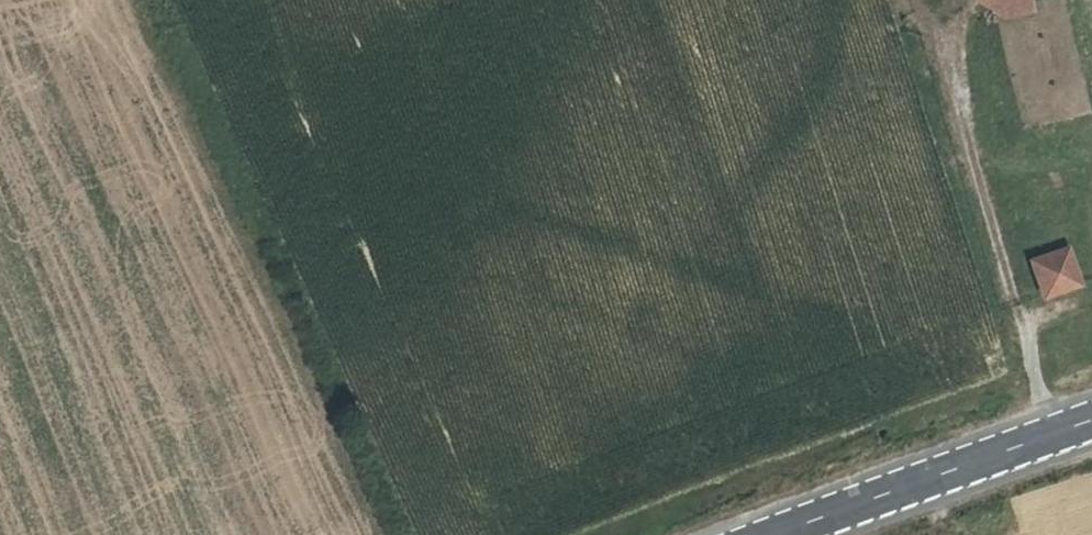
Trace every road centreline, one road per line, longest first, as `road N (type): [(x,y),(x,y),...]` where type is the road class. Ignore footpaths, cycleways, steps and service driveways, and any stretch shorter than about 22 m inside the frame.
road 1 (track): [(1061,436),(991,229),(952,20)]
road 2 (tertiary): [(1091,425),(782,534)]

